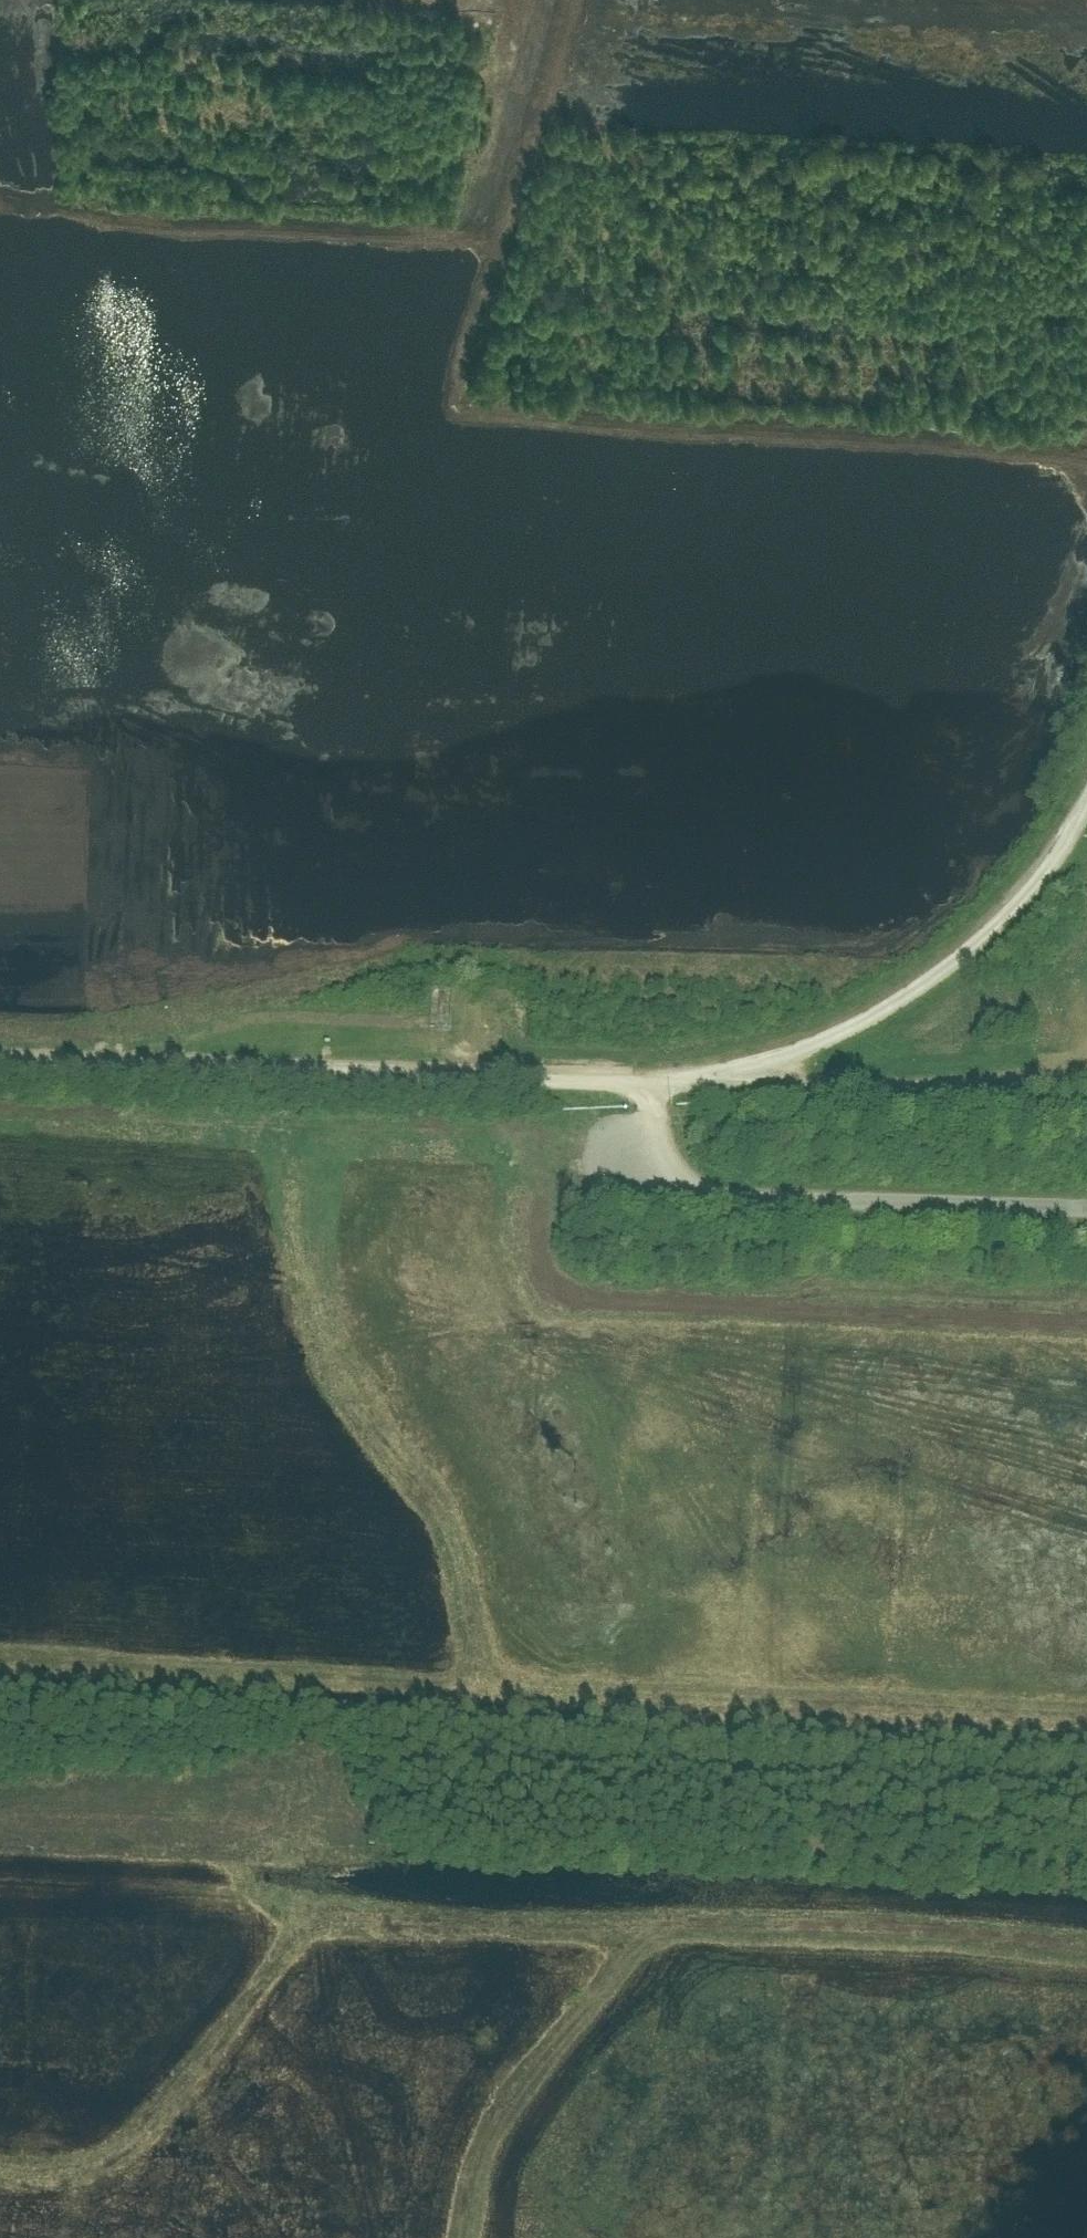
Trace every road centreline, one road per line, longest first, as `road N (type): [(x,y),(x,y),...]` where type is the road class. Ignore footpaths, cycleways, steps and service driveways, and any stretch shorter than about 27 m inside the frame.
road 1 (track): [(1086,811),(1033,894),(932,978),(820,1038),(701,1074),(597,1081),(0,1058)]
road 2 (unclassified): [(651,1081),(658,1172),(683,1192),(1086,1211)]
road 3 (track): [(701,1074),(806,1093),(948,1097),(1086,1085)]
road 4 (track): [(171,1065),(259,1029),(424,1029)]

